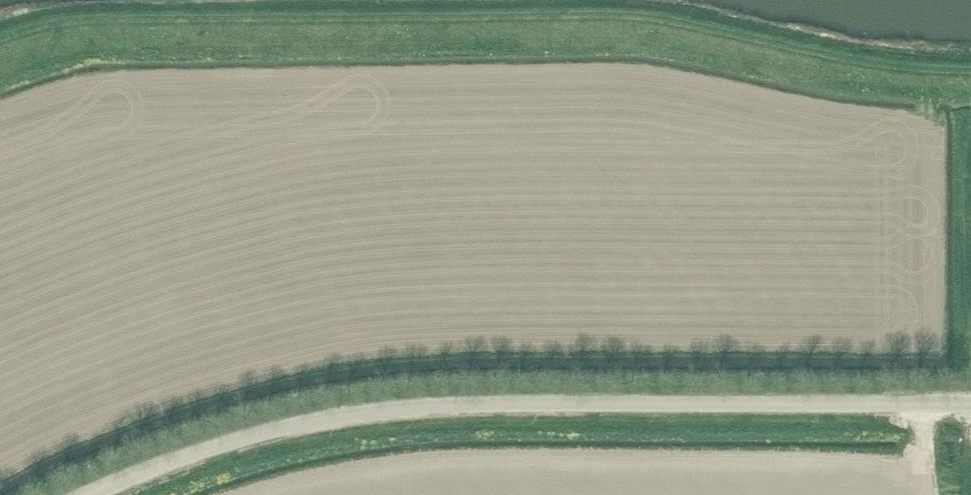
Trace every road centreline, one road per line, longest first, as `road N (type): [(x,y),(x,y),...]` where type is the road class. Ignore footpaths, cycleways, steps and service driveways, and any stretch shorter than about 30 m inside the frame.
road 1 (track): [(970,69),(870,62),(609,12),(100,17),(0,36)]
road 2 (unclassified): [(84,494),(288,426),(403,408),(970,404)]

